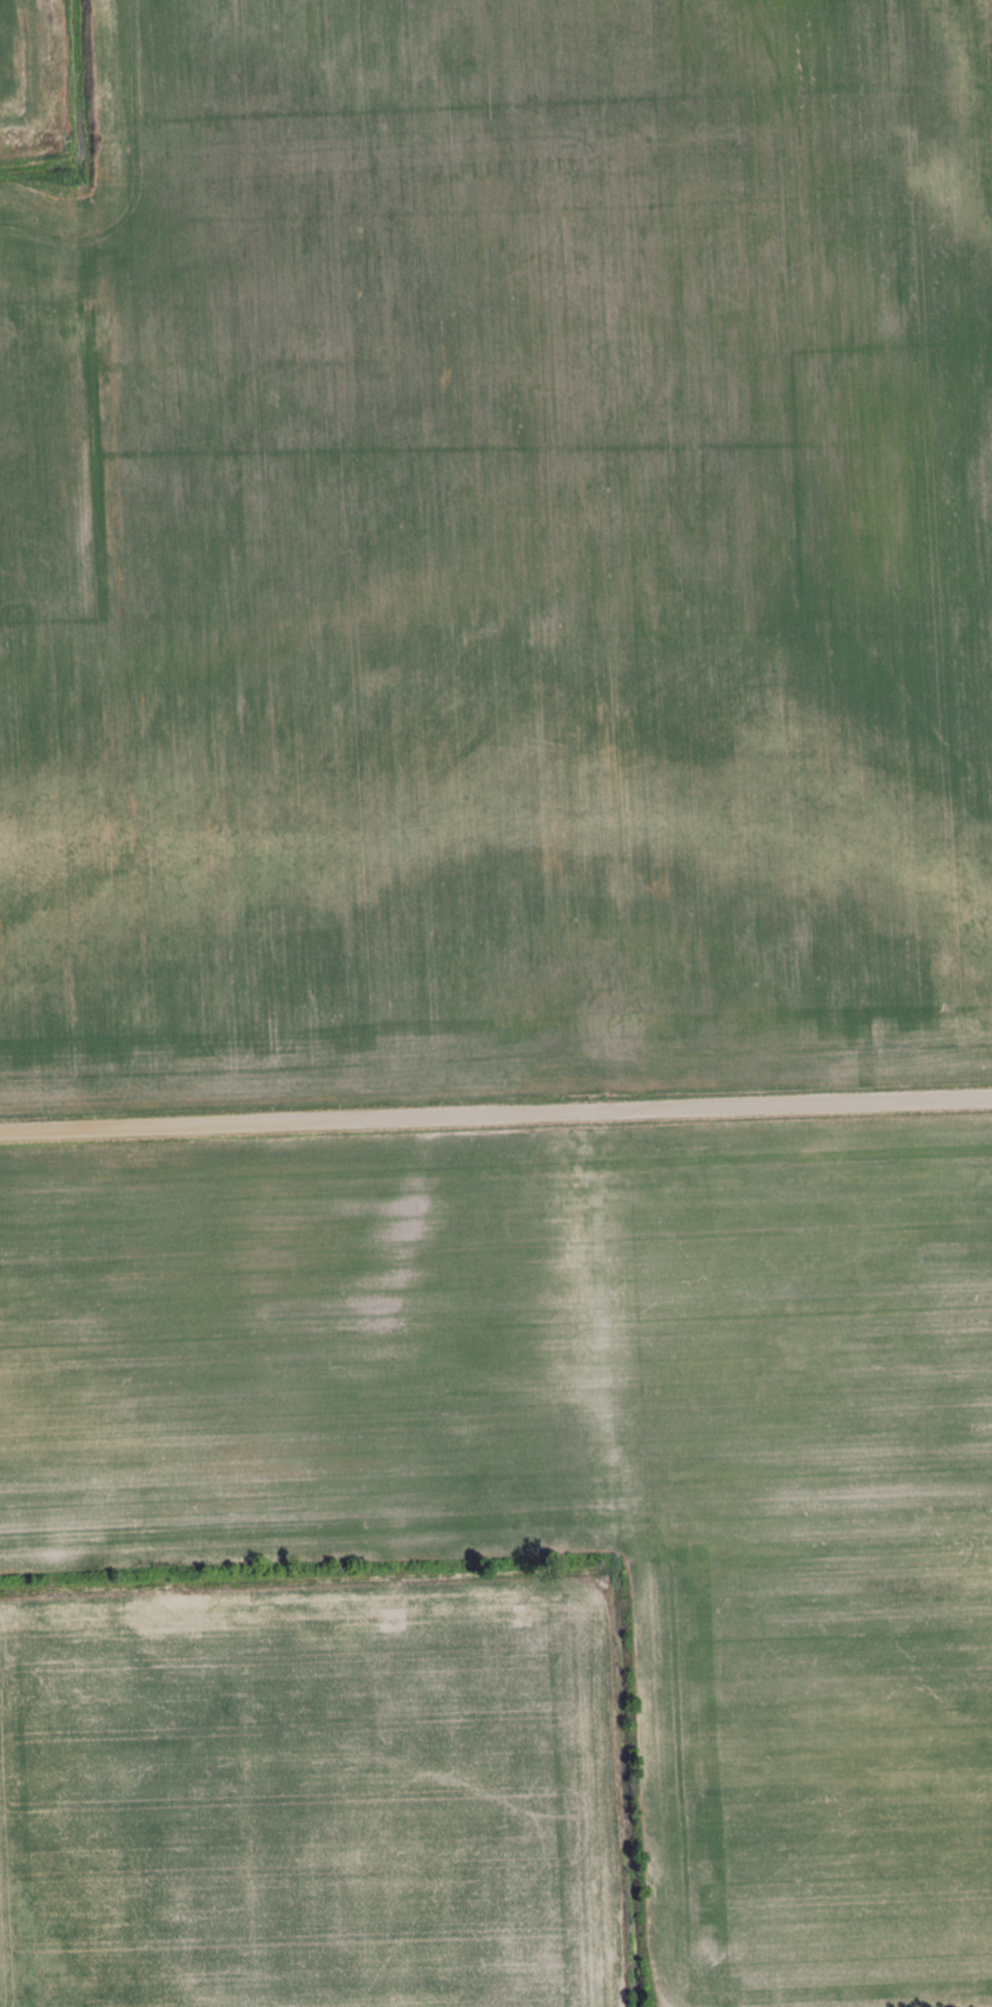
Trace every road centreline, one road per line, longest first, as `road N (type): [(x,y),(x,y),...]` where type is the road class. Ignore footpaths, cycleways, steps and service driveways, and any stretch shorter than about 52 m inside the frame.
road 1 (residential): [(0,1136),(991,1100)]

